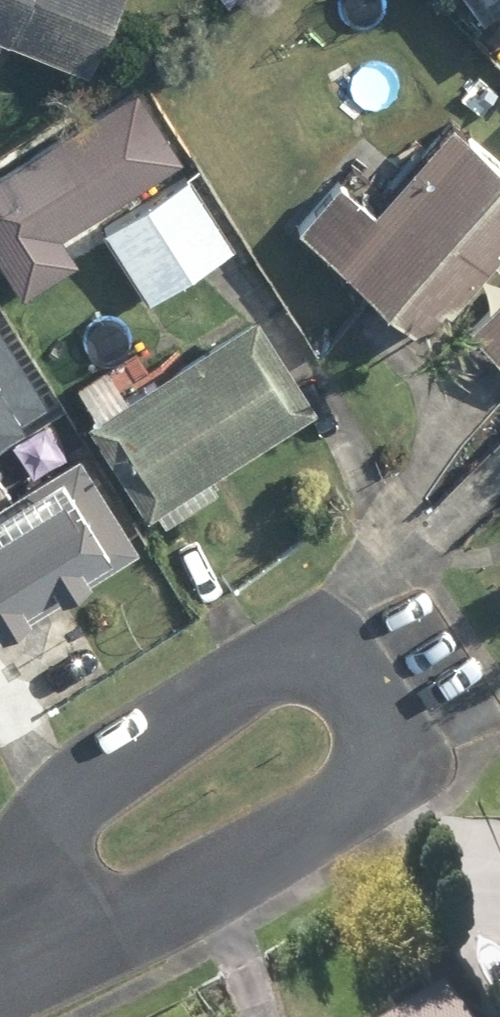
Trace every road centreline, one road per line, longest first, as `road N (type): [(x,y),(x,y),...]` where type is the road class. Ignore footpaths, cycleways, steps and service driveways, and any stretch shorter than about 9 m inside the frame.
road 1 (residential): [(0,922),(88,791),(248,659),(352,627),(407,731),(325,821),(197,887)]
road 2 (residential): [(197,887),(0,961)]

